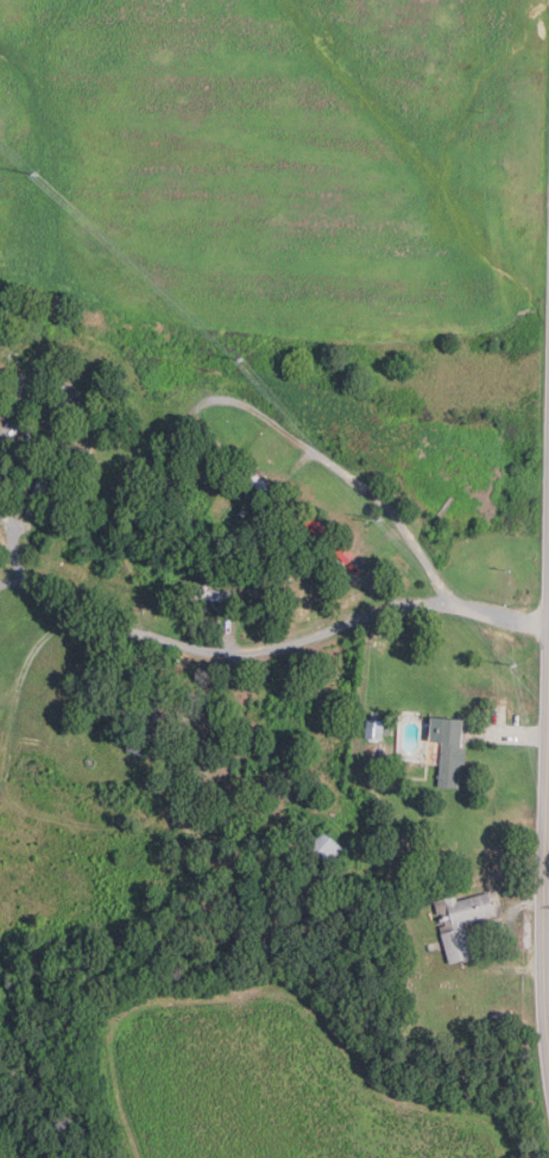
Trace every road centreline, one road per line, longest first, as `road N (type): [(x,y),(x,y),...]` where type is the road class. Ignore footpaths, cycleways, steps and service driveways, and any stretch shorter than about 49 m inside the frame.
road 1 (residential): [(548,623),(405,603),(248,654),(201,650),(75,618),(27,581)]
road 2 (residential): [(455,605),(385,504),(278,424),(234,401),(206,401)]
road 3 (secondary): [(548,1051),(548,735)]

